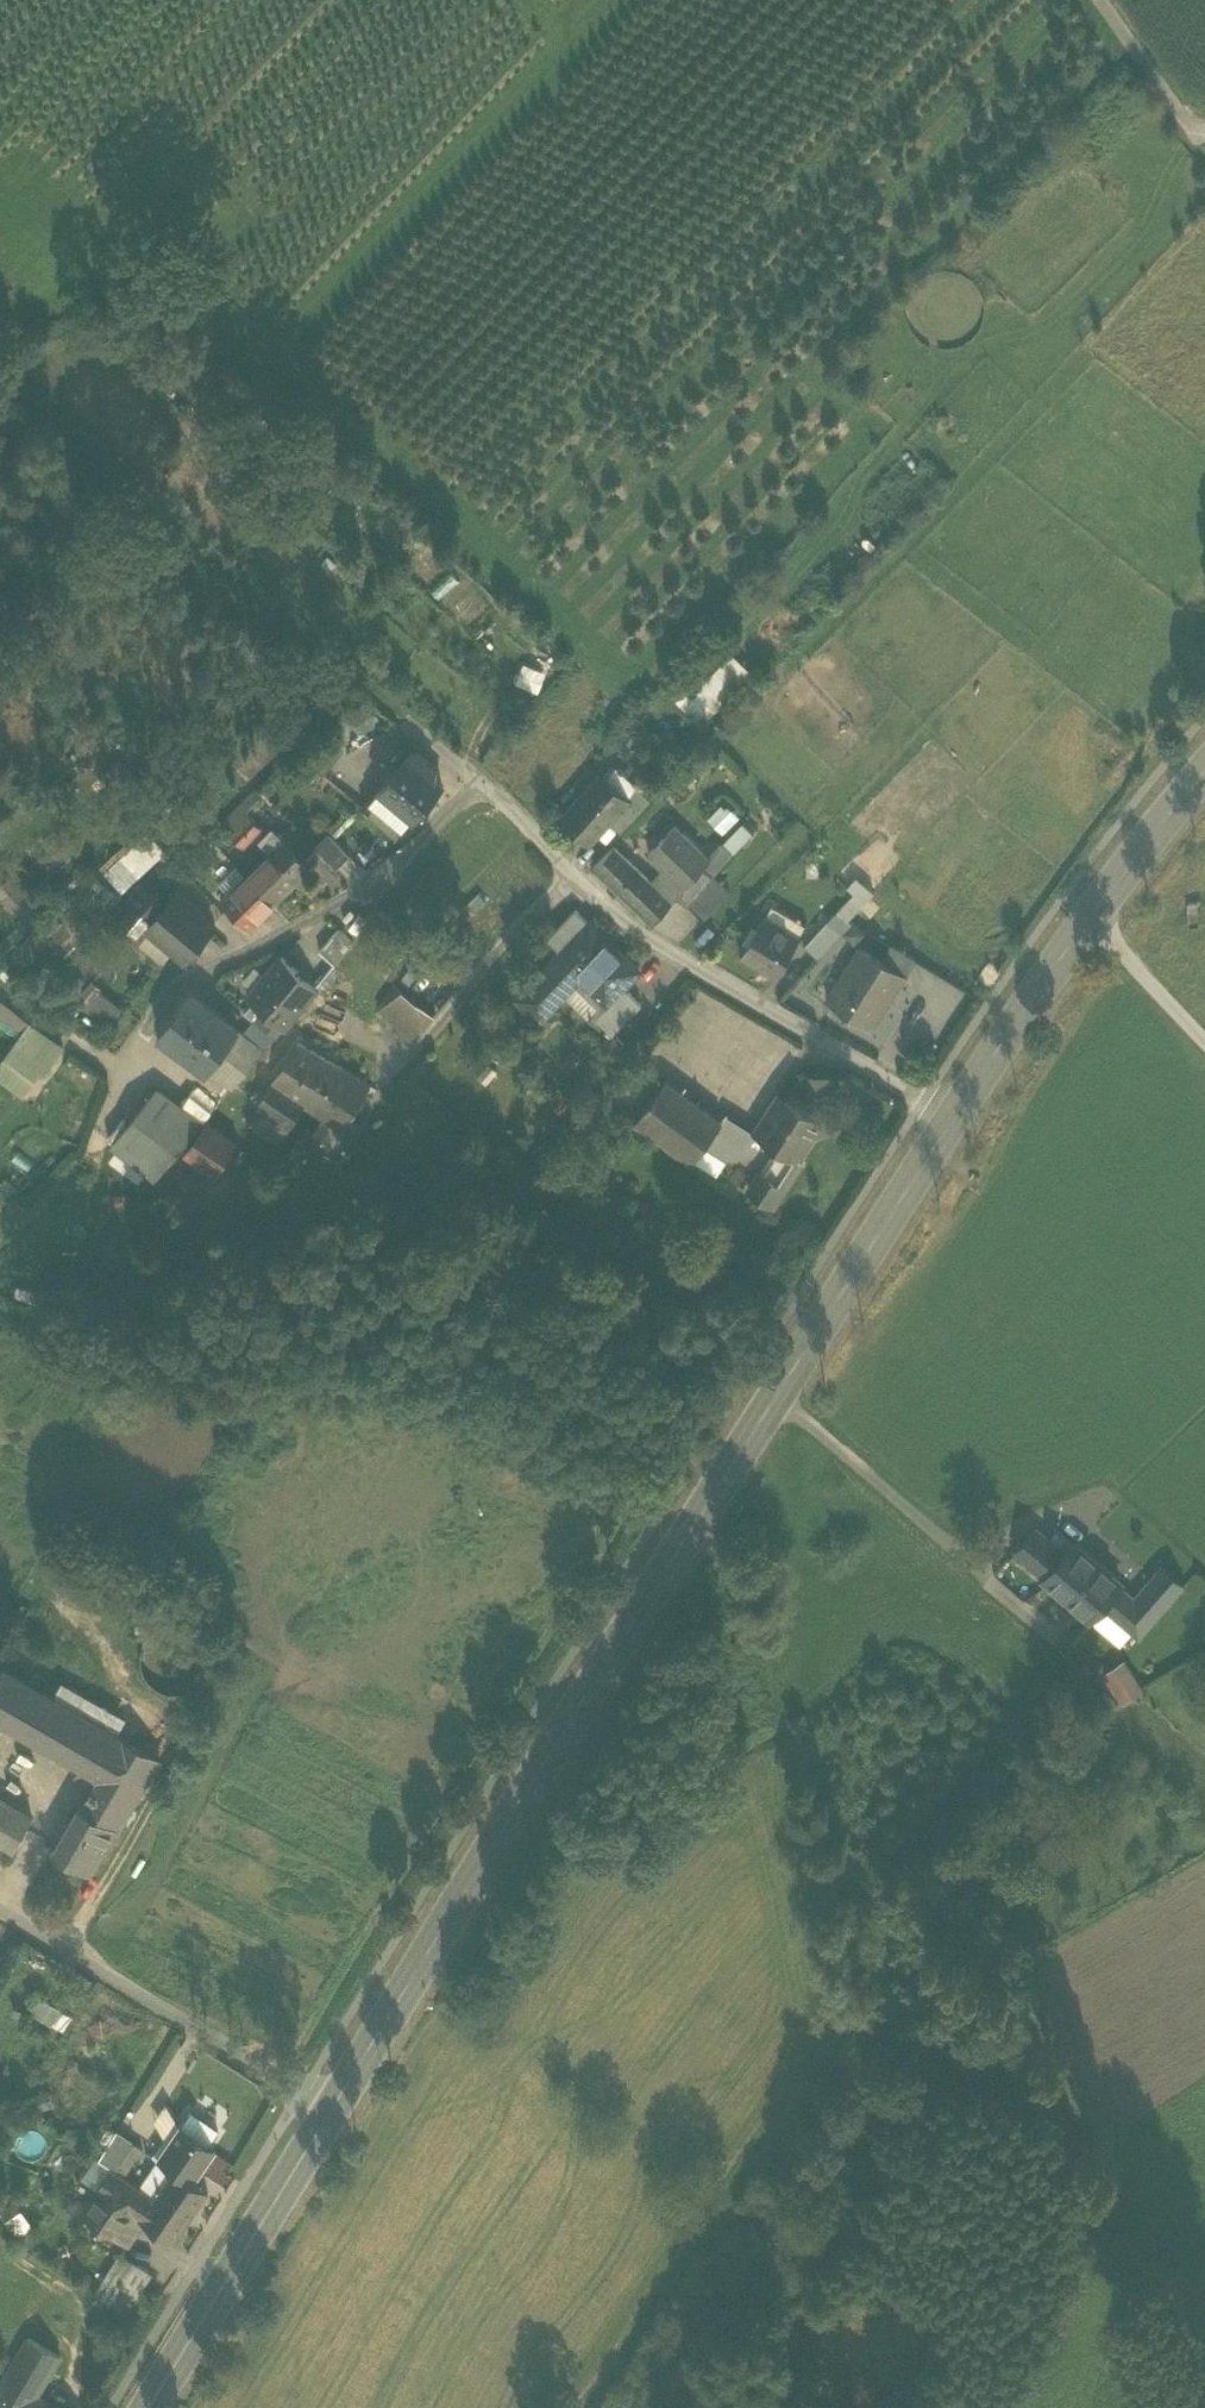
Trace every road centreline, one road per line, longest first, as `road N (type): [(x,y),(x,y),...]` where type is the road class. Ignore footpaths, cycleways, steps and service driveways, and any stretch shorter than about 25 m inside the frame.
road 1 (primary): [(953,1115),(333,2105)]
road 2 (residential): [(578,870),(479,774),(390,870),(206,969)]
road 3 (residential): [(953,1115),(650,943),(578,870)]
road 4 (unclassified): [(333,2105),(0,1909)]
road 5 (primary): [(333,2105),(149,2407)]
road 6 (residential): [(578,870),(491,952),(431,1037),(404,1053),(332,1031)]
road 7 (primary): [(1090,915),(953,1115)]
road 8 (primary): [(1204,769),(1090,915)]
road 9 (track): [(1101,0),(1197,139),(1204,133)]
road 10 (residential): [(1204,1035),(1090,915)]

